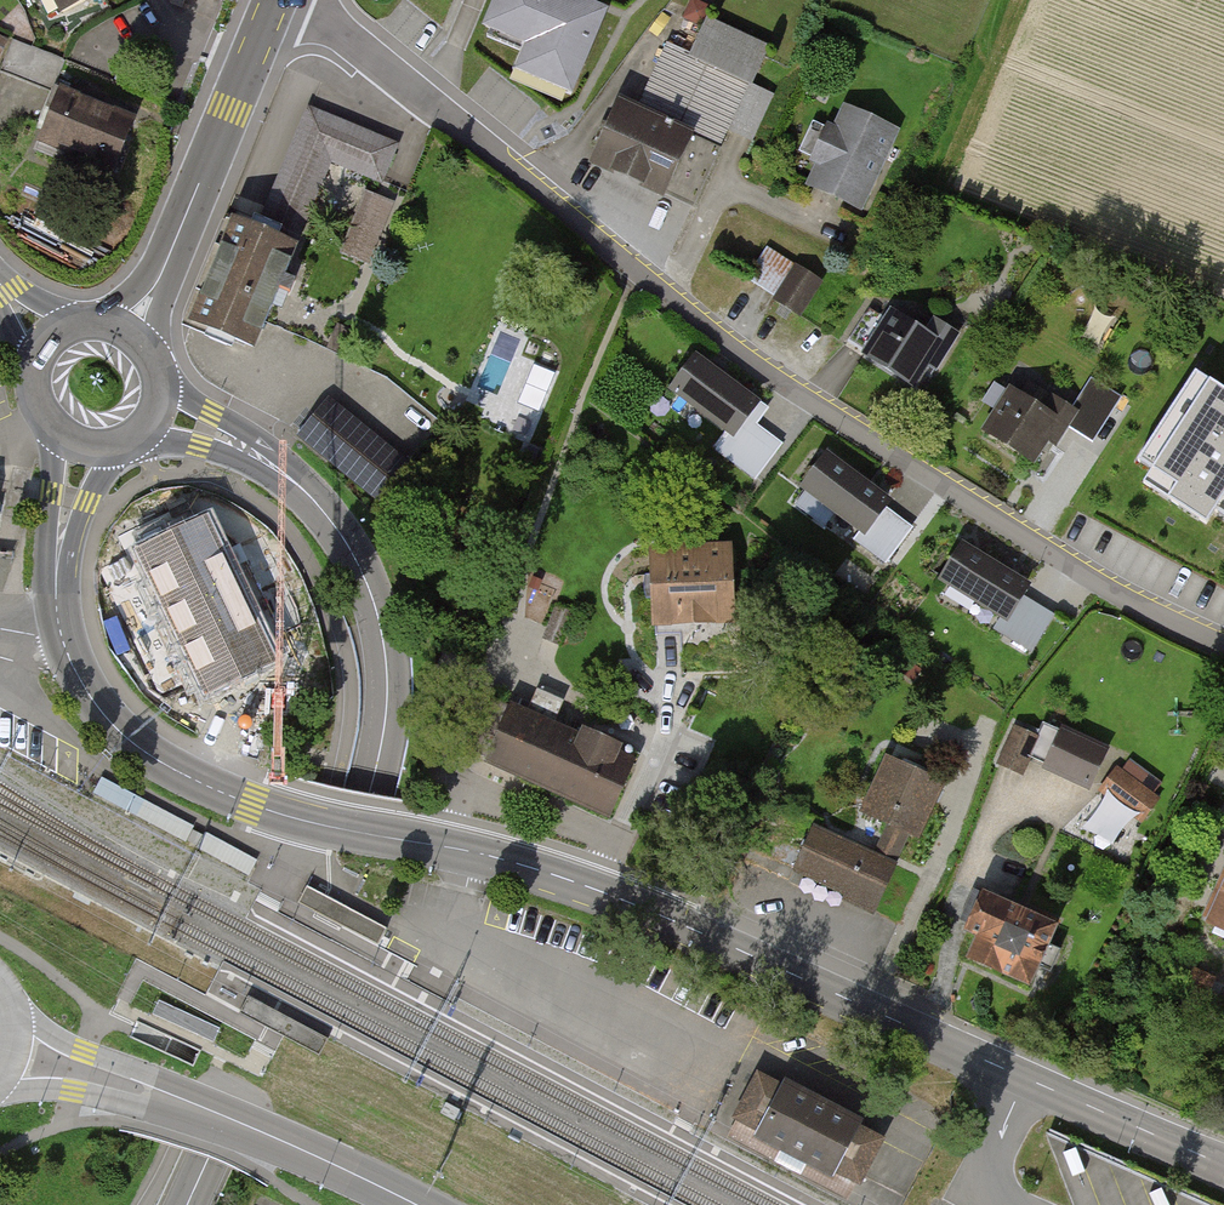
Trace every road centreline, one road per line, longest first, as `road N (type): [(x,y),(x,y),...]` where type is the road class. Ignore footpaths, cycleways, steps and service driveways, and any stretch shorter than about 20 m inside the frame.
road 1 (secondary): [(57,563),(59,631),(93,698),(153,758),(189,776),(295,818),(476,853),(645,908),(1223,1166)]
road 2 (residential): [(299,0),(770,375),(1107,586),(1223,647)]
road 3 (primary): [(242,446),(299,486),(347,542),(375,608),(387,699),(370,793),(187,1204)]
road 4 (primary): [(130,328),(250,62)]
road 5 (primary): [(164,1097),(282,1140),(414,1204)]
road 6 (primary): [(164,1097),(138,1071),(85,1053),(11,1005)]
road 7 (primary): [(0,1091),(42,1089),(131,1102),(164,1097)]
road 8 (secondary): [(51,425),(57,563)]
road 9 (secondary): [(57,563),(124,443)]

